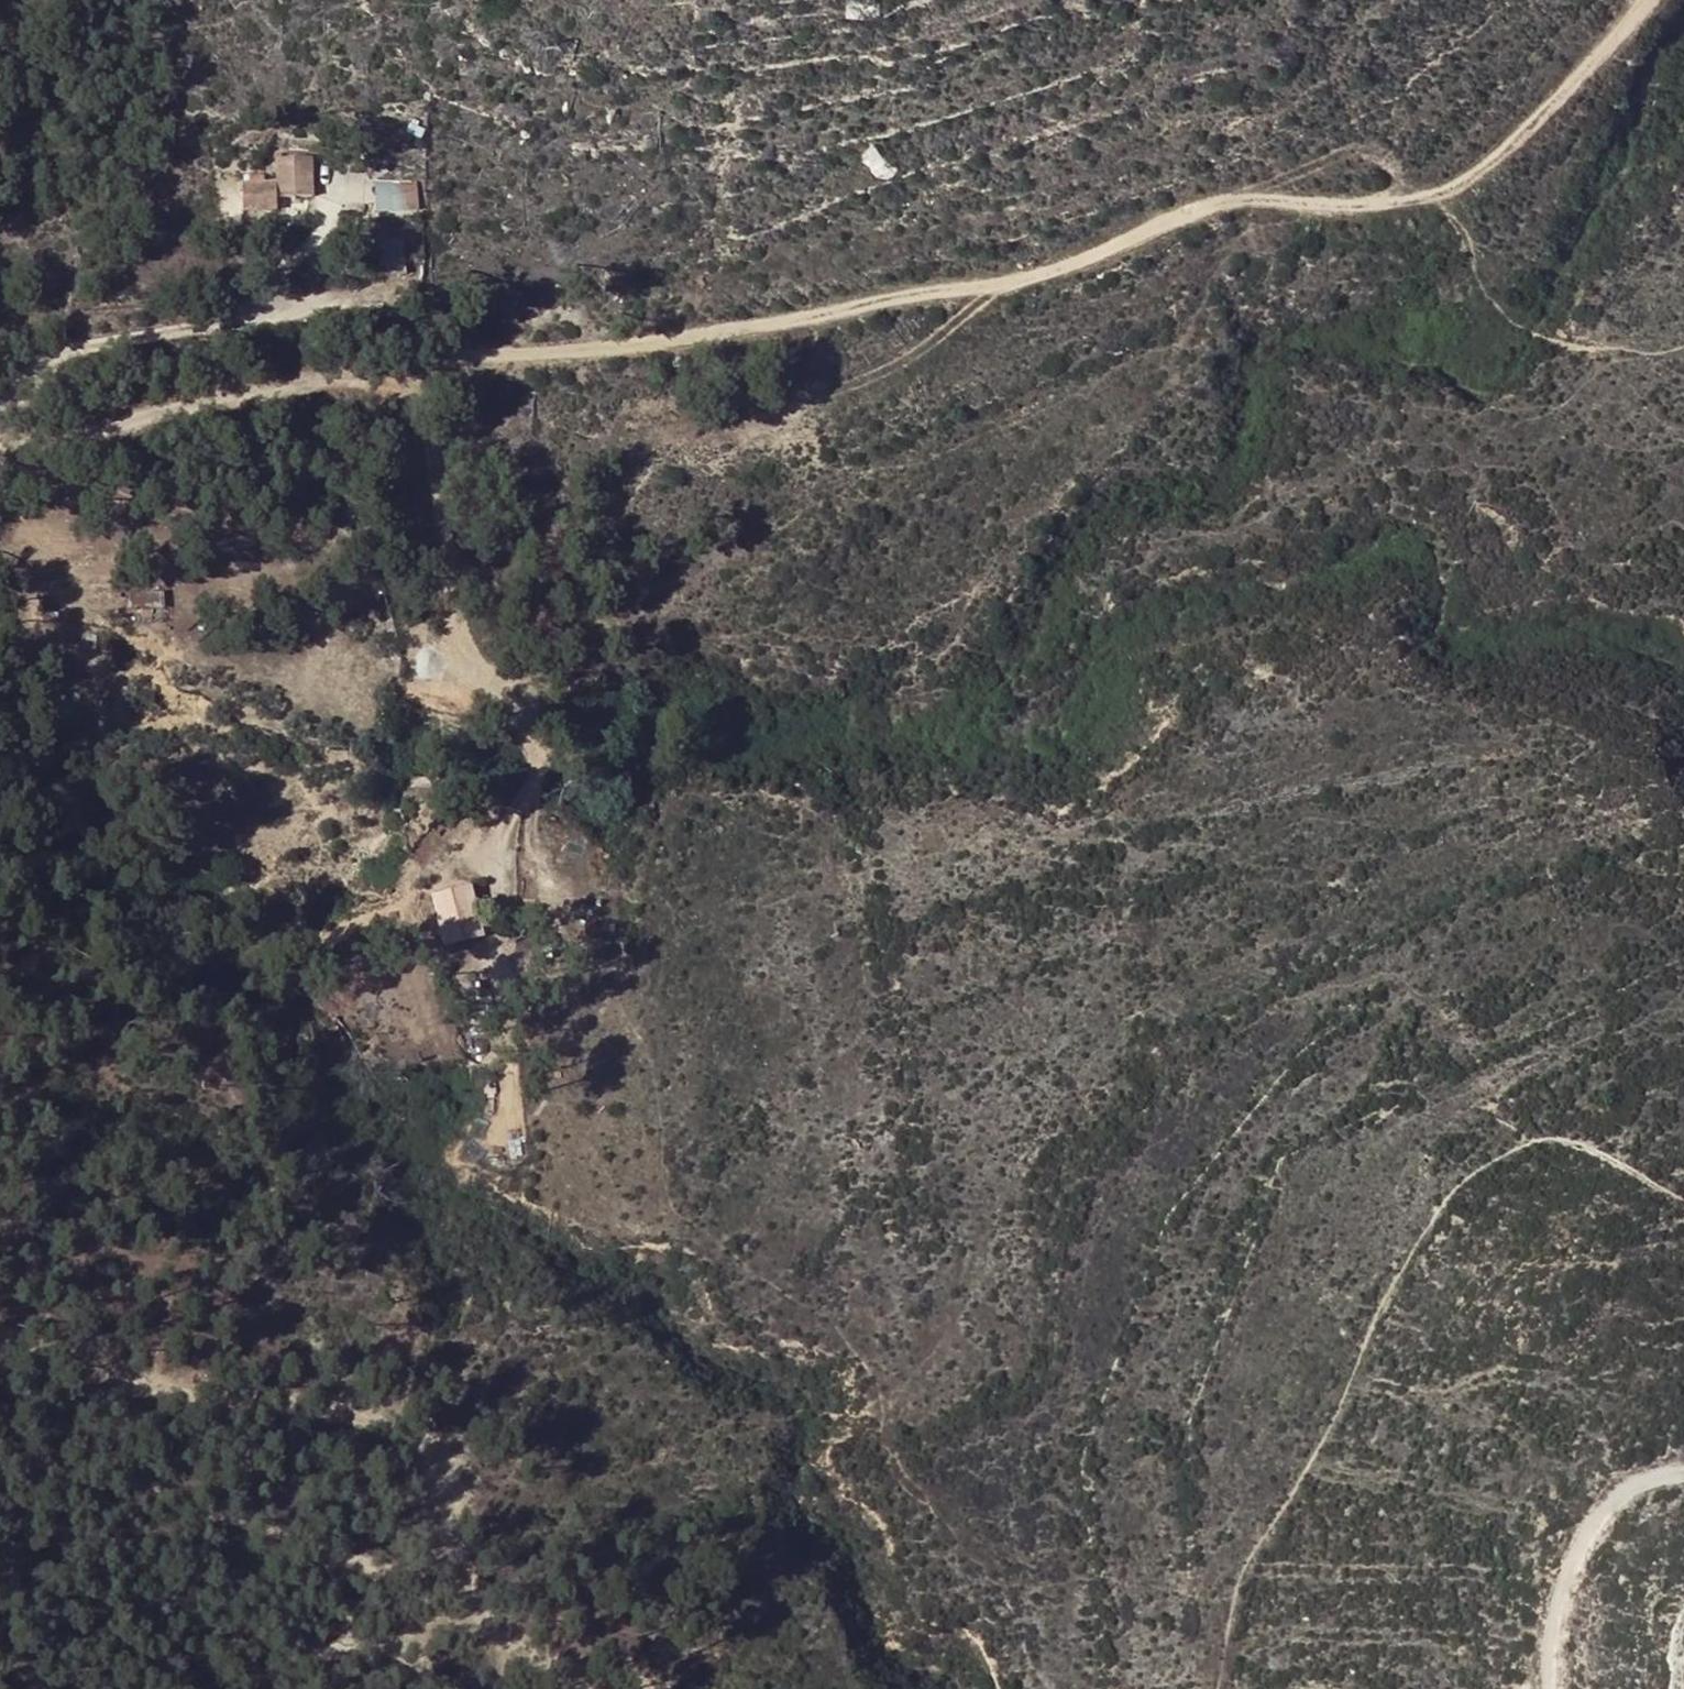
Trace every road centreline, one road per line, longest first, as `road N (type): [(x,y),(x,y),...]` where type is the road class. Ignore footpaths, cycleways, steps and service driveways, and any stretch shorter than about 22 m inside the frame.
road 1 (track): [(0,444),(84,438),(150,415),(435,365),(818,316),(1024,277),(1236,194),(1364,207),(1445,196),(1501,160),(1645,0)]
road 2 (track): [(606,1688),(471,1600),(422,1463),(406,1436),(374,1410),(325,1394),(152,1376),(0,1329)]
road 3 (track): [(1683,1477),(1648,1476),(1599,1498),(1537,1609),(1543,1688)]

